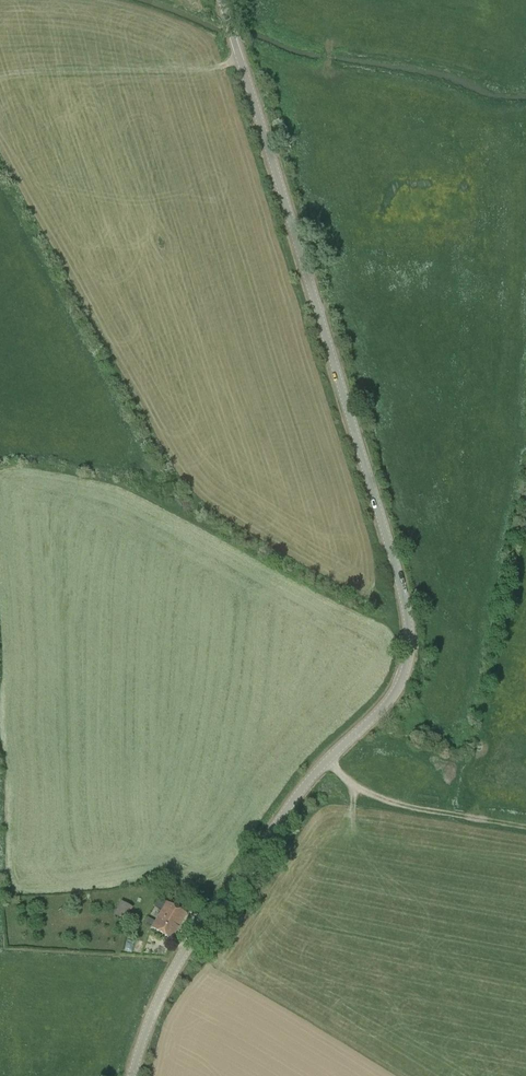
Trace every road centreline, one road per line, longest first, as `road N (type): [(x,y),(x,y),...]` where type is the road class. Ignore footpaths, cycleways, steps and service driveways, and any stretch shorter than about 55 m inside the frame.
road 1 (secondary): [(132,1075),(156,1006),(192,940),(307,784),(391,696),(409,652),(400,582),(222,0)]
road 2 (track): [(0,76),(204,69),(239,56)]
road 3 (track): [(525,827),(398,805),(355,788),(327,763)]

